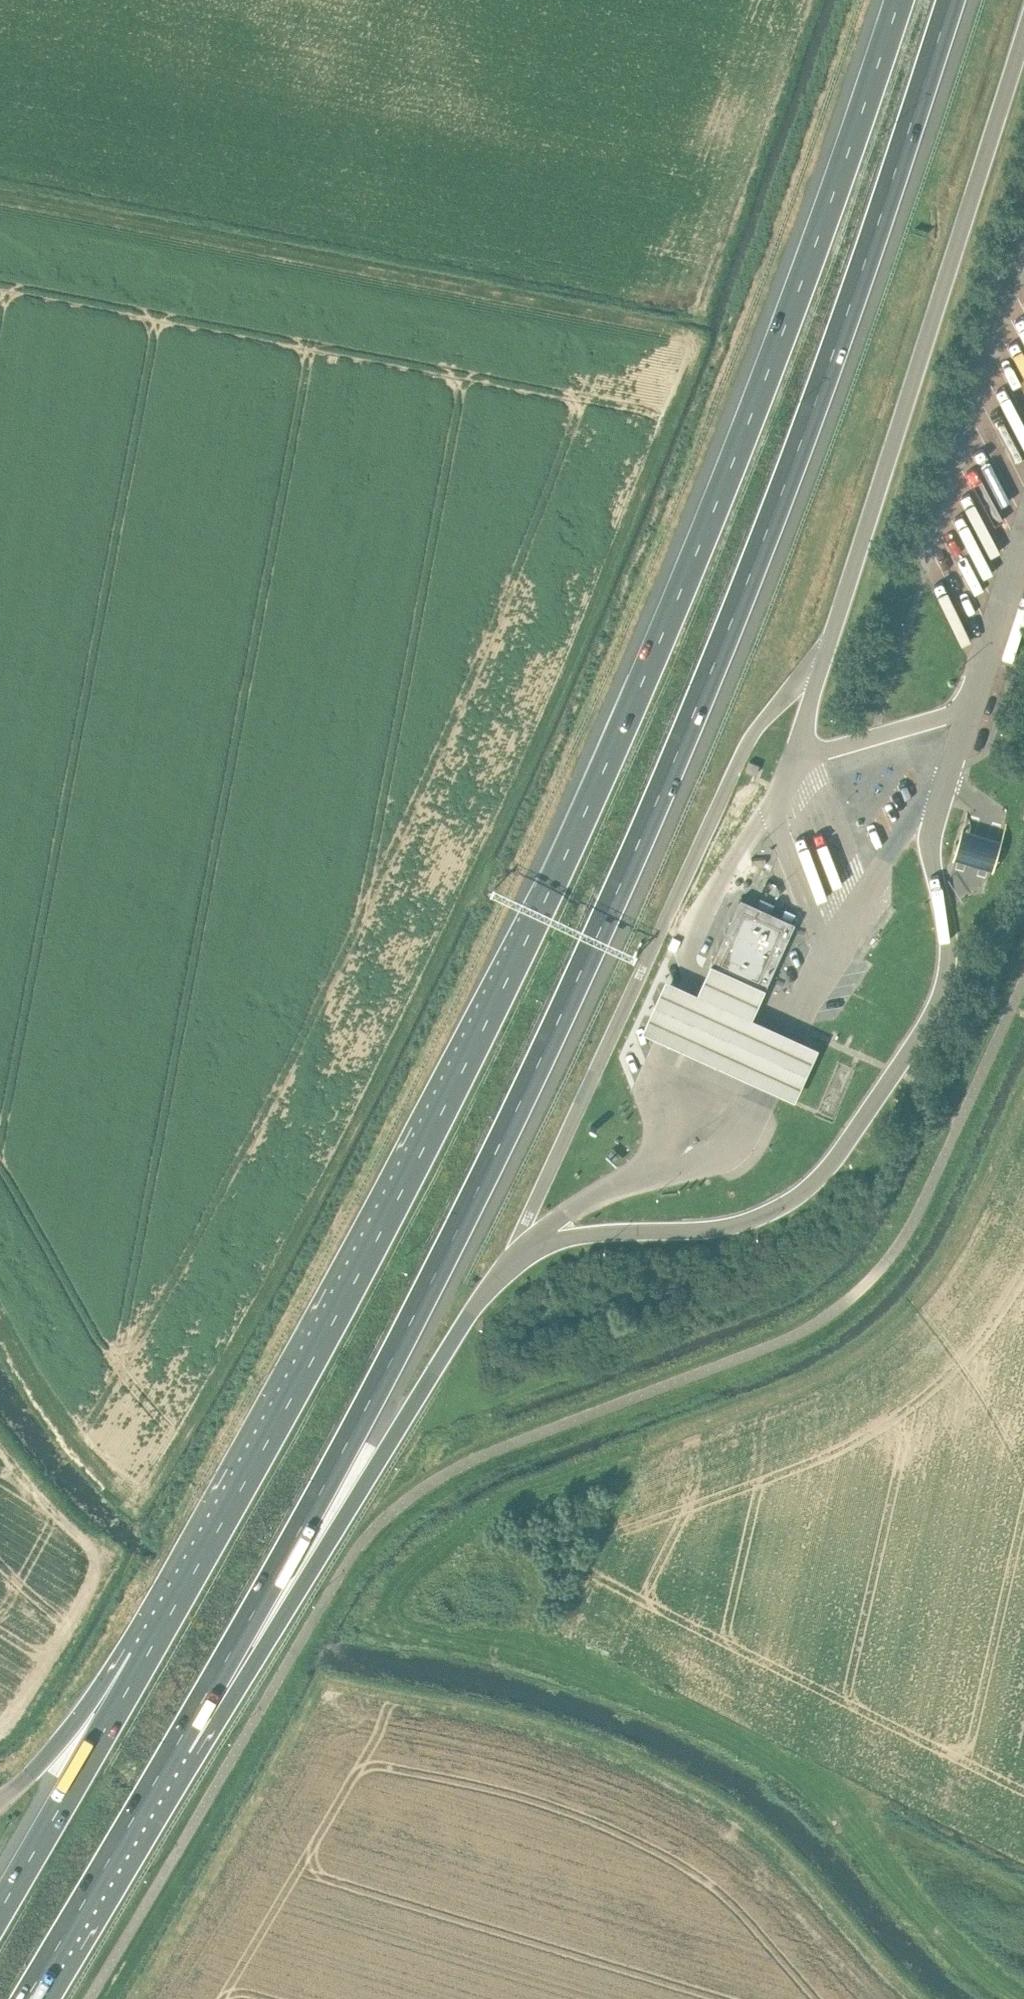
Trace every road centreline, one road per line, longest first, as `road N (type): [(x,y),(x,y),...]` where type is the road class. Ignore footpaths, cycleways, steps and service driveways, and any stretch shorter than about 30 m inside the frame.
road 1 (motorway): [(178,1744),(378,1387),(620,883),(823,380),(950,0)]
road 2 (motorway): [(900,0),(778,344),(552,883),(373,1252),(147,1655)]
road 3 (motorway): [(178,1744),(273,1630),(507,1264)]
road 4 (motorway): [(25,1998),(178,1744)]
road 5 (motorway): [(147,1655),(0,1907)]
road 6 (motorway): [(147,1655),(33,1772)]

